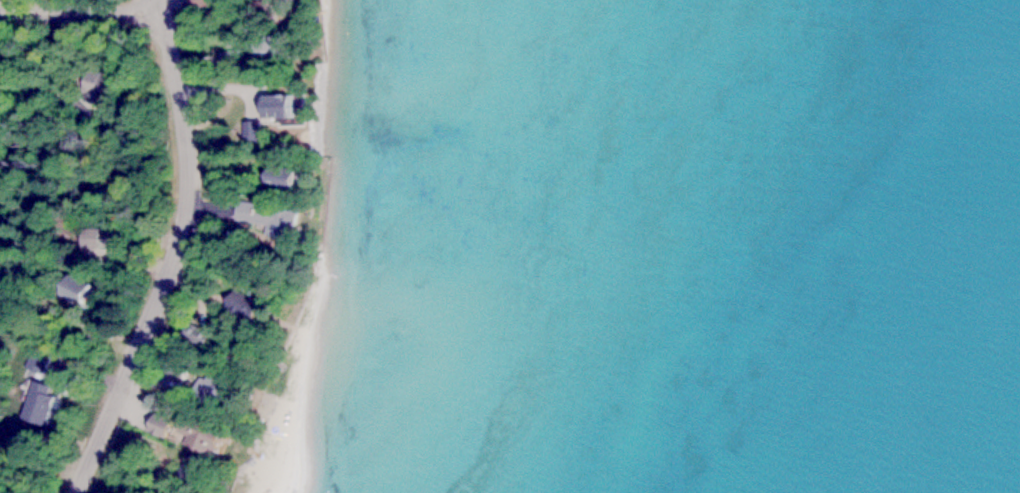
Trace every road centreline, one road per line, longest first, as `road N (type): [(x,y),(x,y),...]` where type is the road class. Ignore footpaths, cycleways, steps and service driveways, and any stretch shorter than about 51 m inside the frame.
road 1 (residential): [(73,492),(158,294),(183,201),(181,142),(153,0)]
road 2 (residential): [(0,11),(155,14)]

